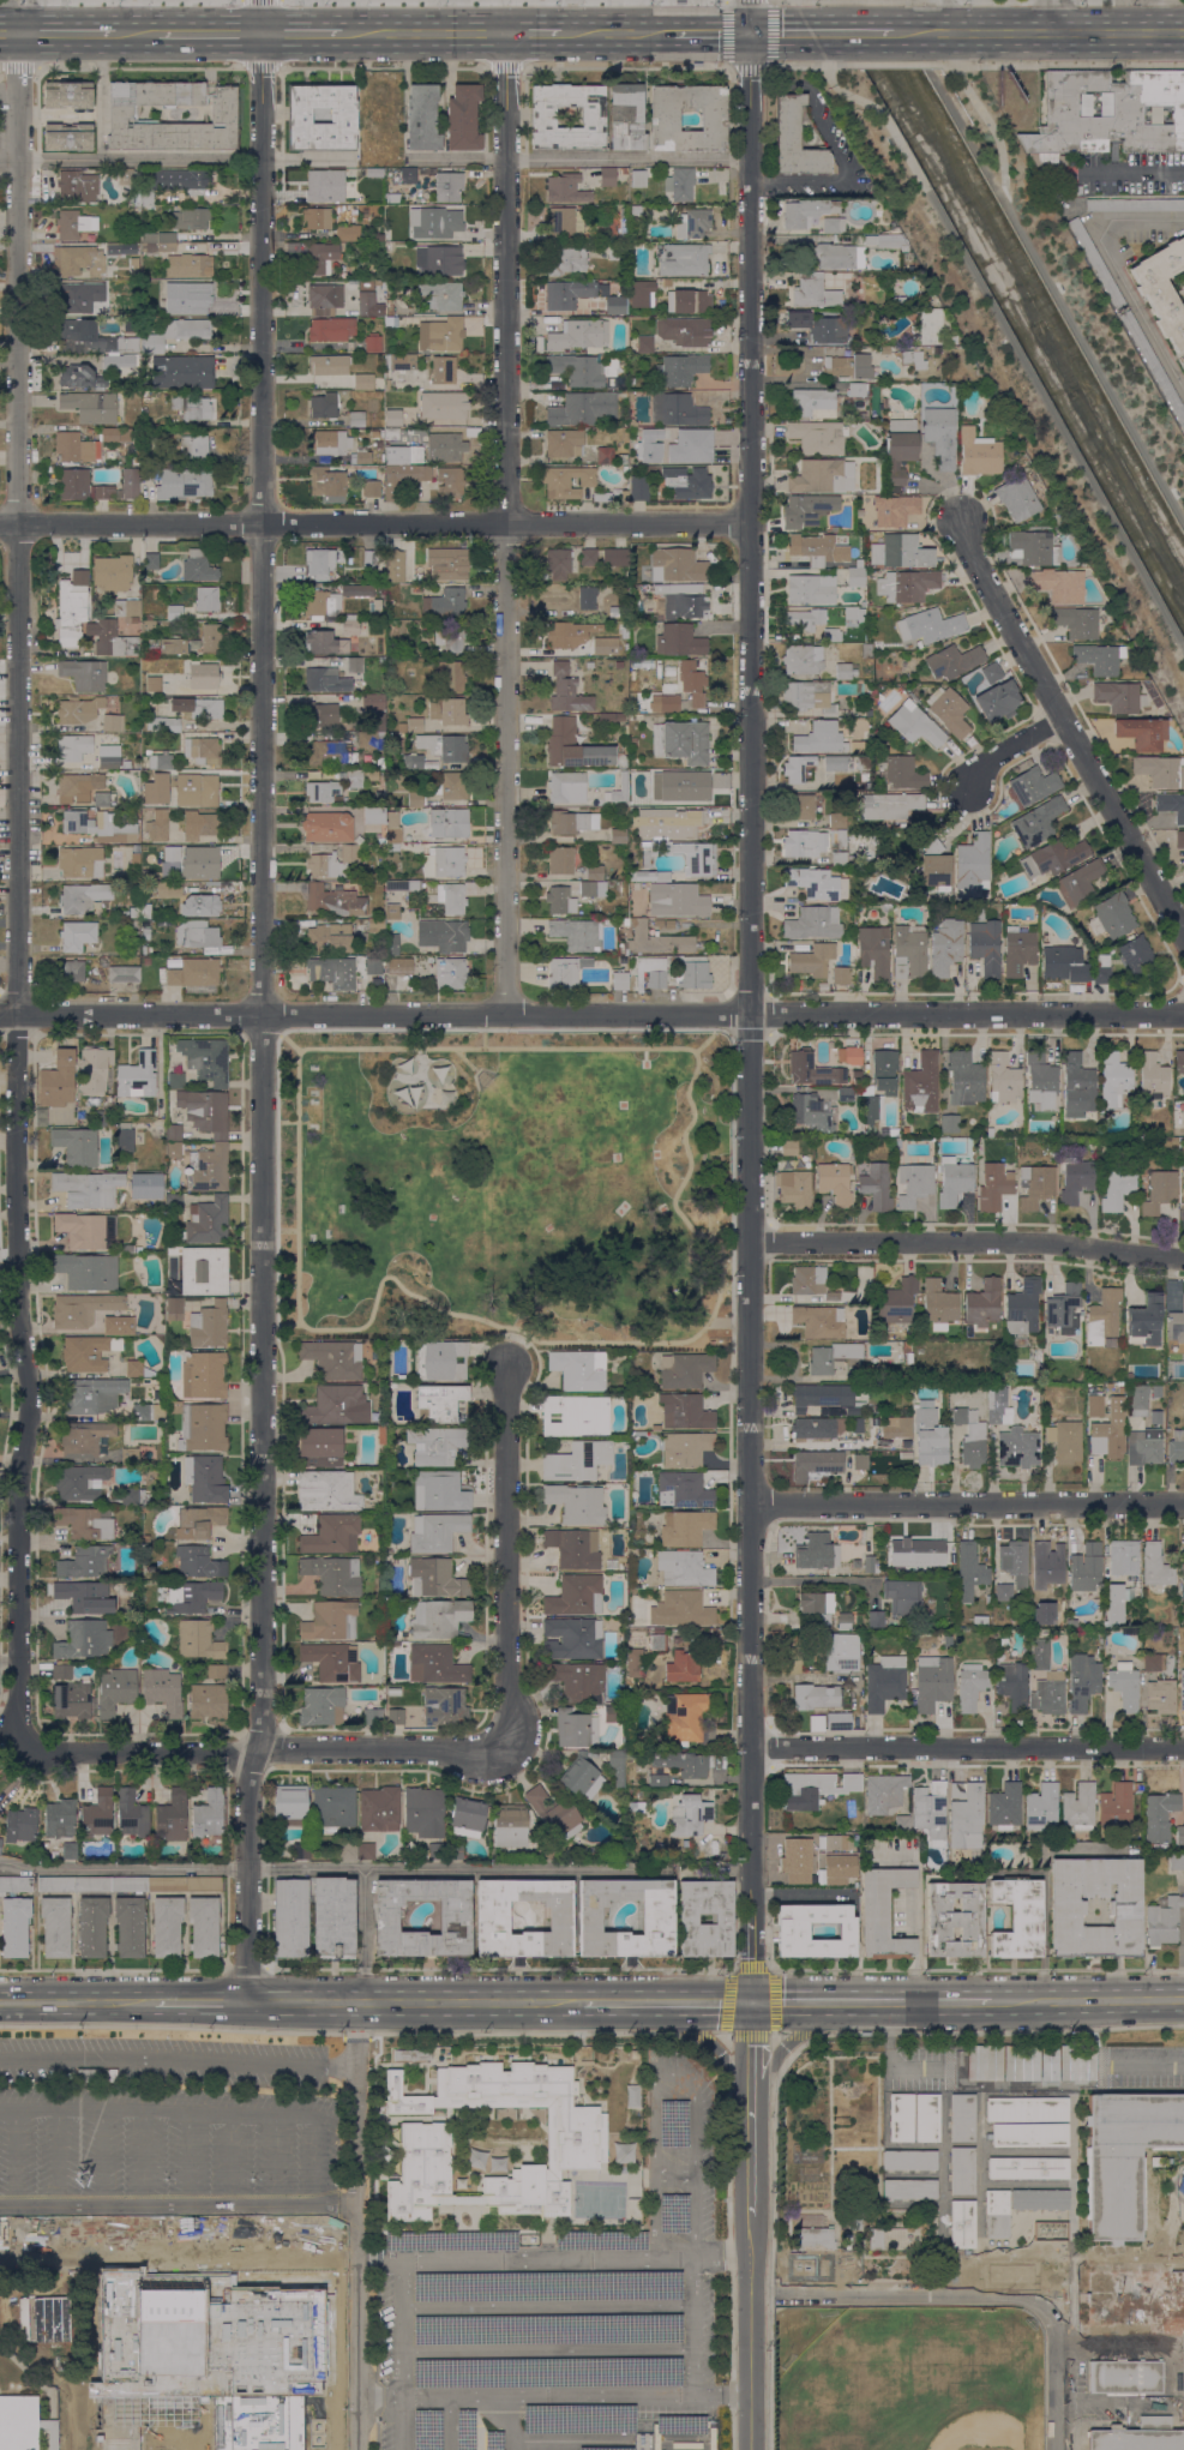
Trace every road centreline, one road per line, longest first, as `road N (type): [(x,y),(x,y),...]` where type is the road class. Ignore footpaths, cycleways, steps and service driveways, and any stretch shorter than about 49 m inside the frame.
road 1 (residential): [(751,2257),(749,35)]
road 2 (residential): [(247,2001),(248,1772),(263,1691),(260,0)]
road 3 (residential): [(23,1748),(17,1494),(30,1392),(17,1293),(18,34)]
road 4 (residential): [(1183,1015),(0,1015)]
road 5 (residential): [(505,1014),(505,34)]
road 6 (residential): [(749,521),(0,526)]
road 7 (residential): [(503,1743),(482,1752),(23,1748)]
road 8 (residential): [(1183,1260),(1033,1242),(751,1242)]
road 9 (residential): [(1183,1506),(751,1503)]
road 10 (residential): [(751,1747),(1183,1748)]
road 11 (residential): [(503,1743),(506,1368)]
road 12 (secondary): [(572,2002),(247,2001)]
road 13 (residential): [(1064,717),(1183,936)]
road 14 (secondary): [(991,2002),(751,2001)]
road 15 (primary): [(1183,33),(951,34)]
road 16 (residential): [(1064,717),(966,522)]
road 17 (secondary): [(1183,1999),(991,2002)]
road 18 (residential): [(751,2449),(751,2257)]
road 19 (tertiary): [(609,2002),(699,2035),(731,2067),(750,2106)]
road 20 (secondary): [(751,2001),(572,2002)]
road 21 (tertiary): [(750,2106),(785,2046),(876,2001)]
road 22 (primary): [(505,34),(344,34)]
road 23 (secondary): [(154,2001),(0,2002)]
road 24 (residential): [(1064,717),(978,771),(972,794)]

